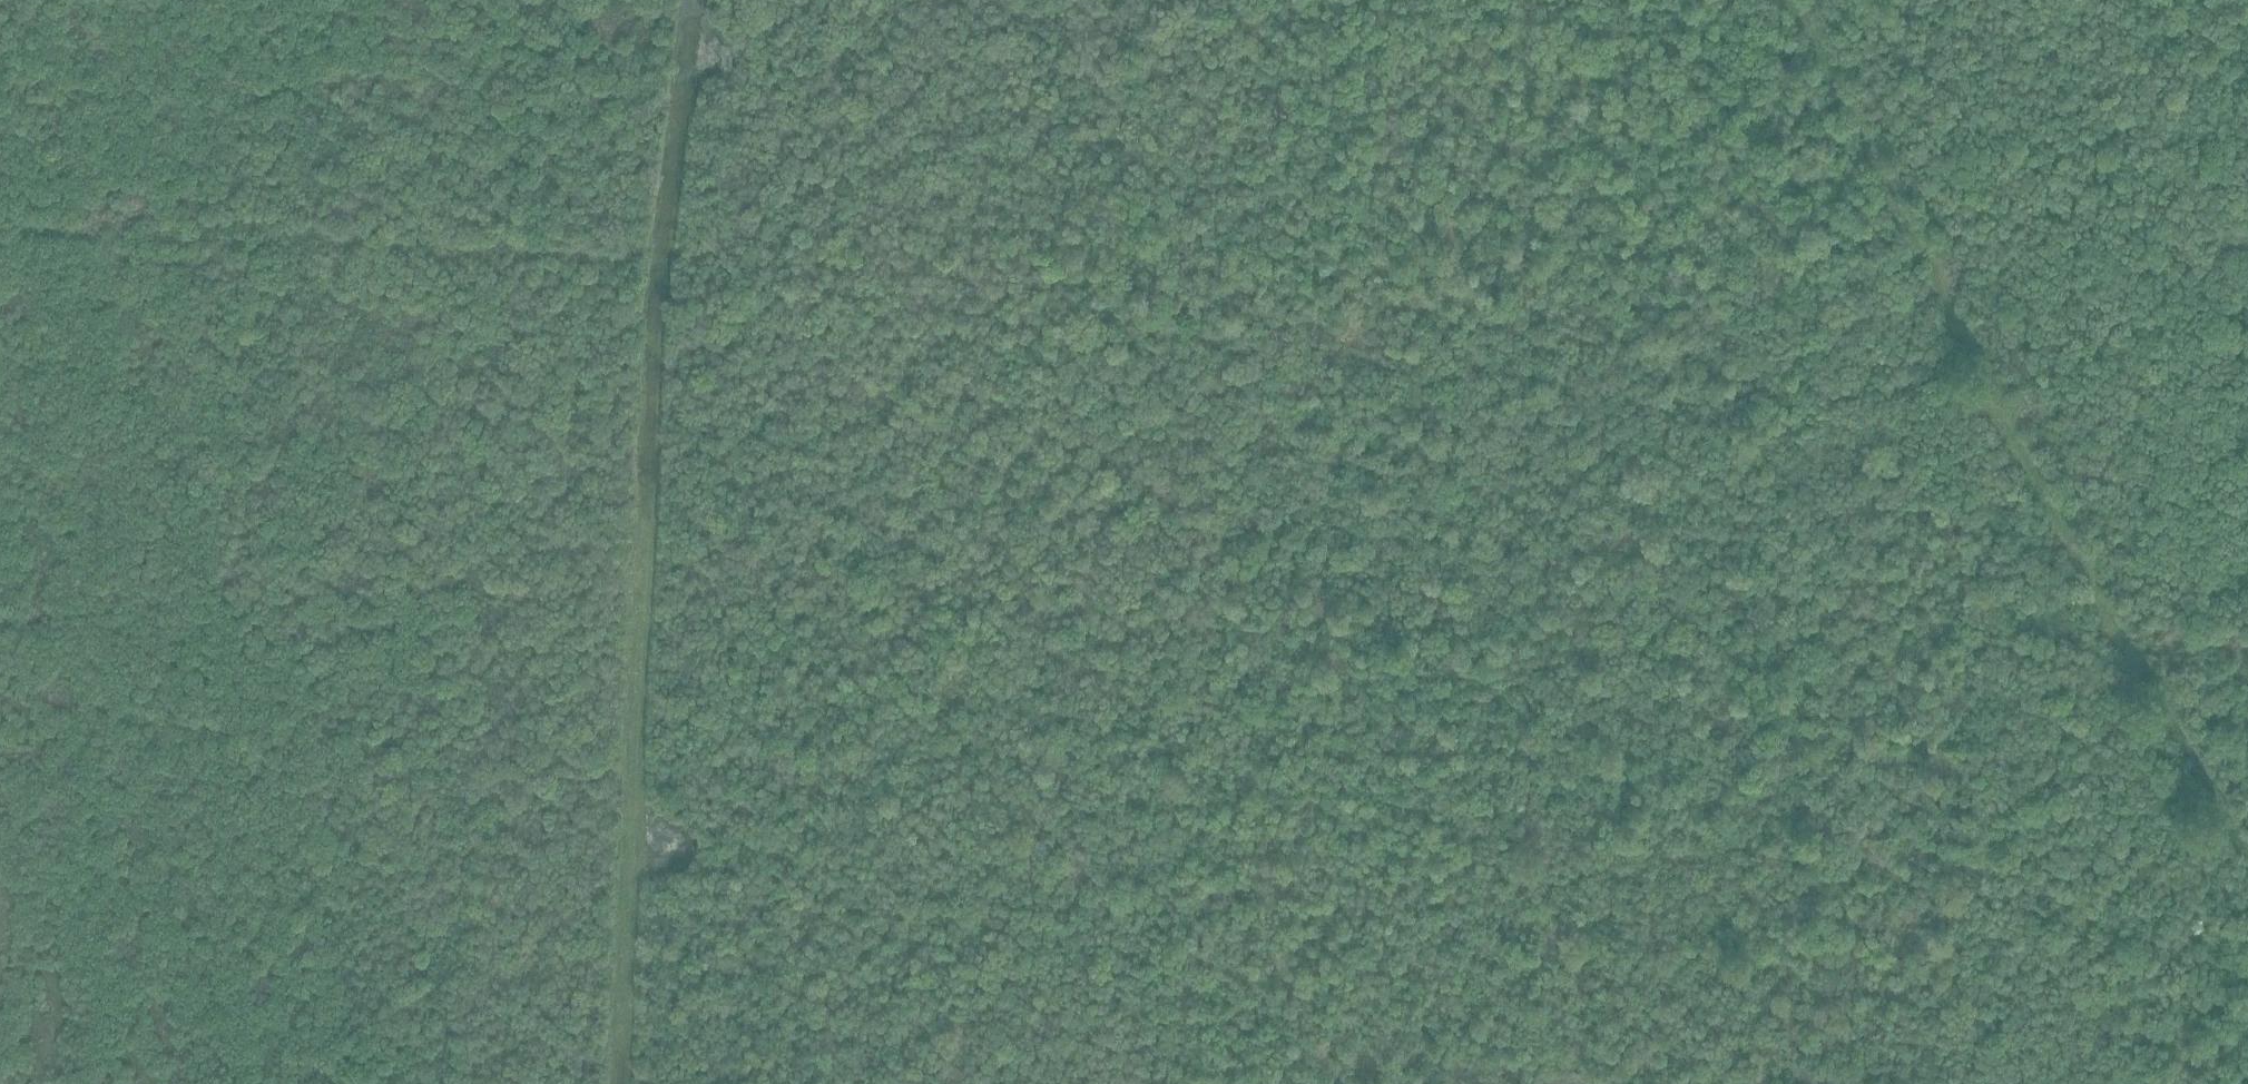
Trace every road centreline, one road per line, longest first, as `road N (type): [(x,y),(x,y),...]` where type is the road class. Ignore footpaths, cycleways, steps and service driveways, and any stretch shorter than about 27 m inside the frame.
road 1 (track): [(2247,866),(1792,0)]
road 2 (track): [(663,257),(621,1083)]
road 3 (track): [(233,239),(663,257)]
road 4 (track): [(663,257),(692,0)]

